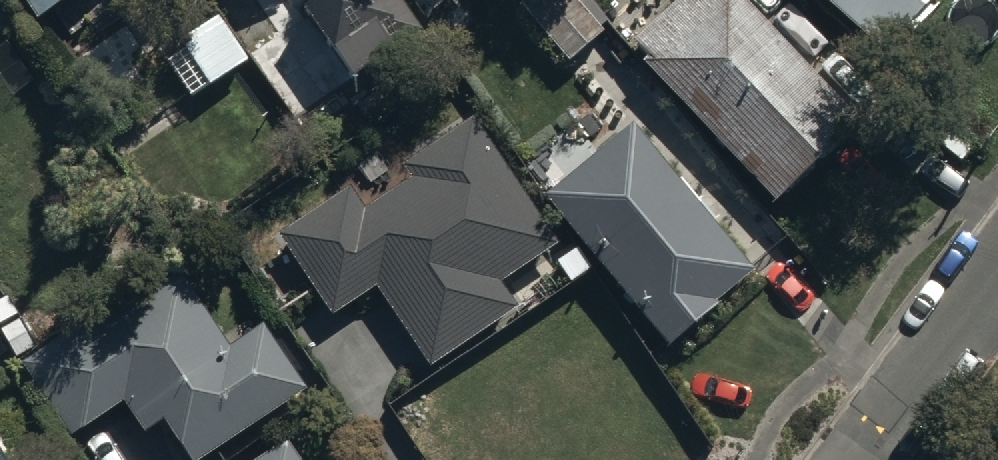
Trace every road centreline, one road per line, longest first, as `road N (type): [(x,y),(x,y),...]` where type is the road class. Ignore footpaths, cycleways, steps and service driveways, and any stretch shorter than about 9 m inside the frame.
road 1 (residential): [(997,268),(851,459)]

